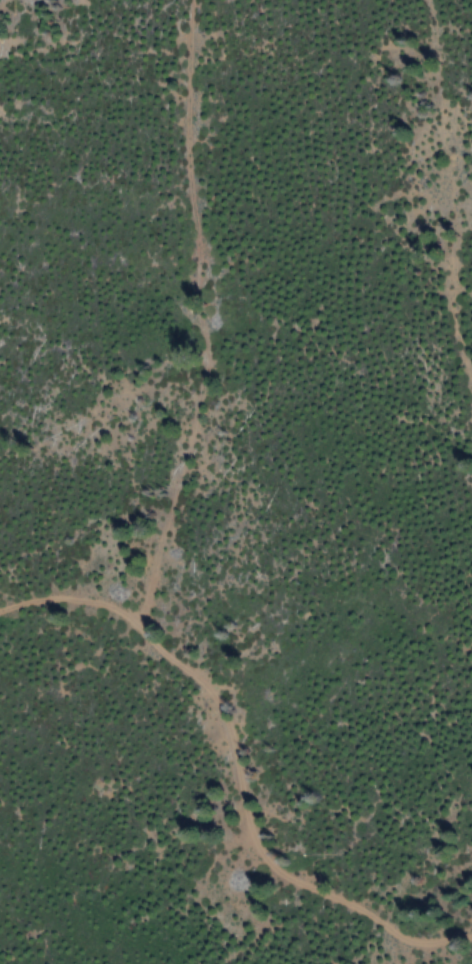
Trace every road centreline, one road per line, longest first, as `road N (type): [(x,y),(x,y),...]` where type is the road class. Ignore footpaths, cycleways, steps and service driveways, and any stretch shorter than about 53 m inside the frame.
road 1 (track): [(471,927),(402,922),(305,882),(246,821),(217,703),(182,657),(147,633),(153,577),(202,398),(224,244),(192,146),(198,0)]
road 2 (track): [(433,0),(458,348),(471,388)]
road 3 (track): [(147,633),(115,605),(80,595),(0,608)]

